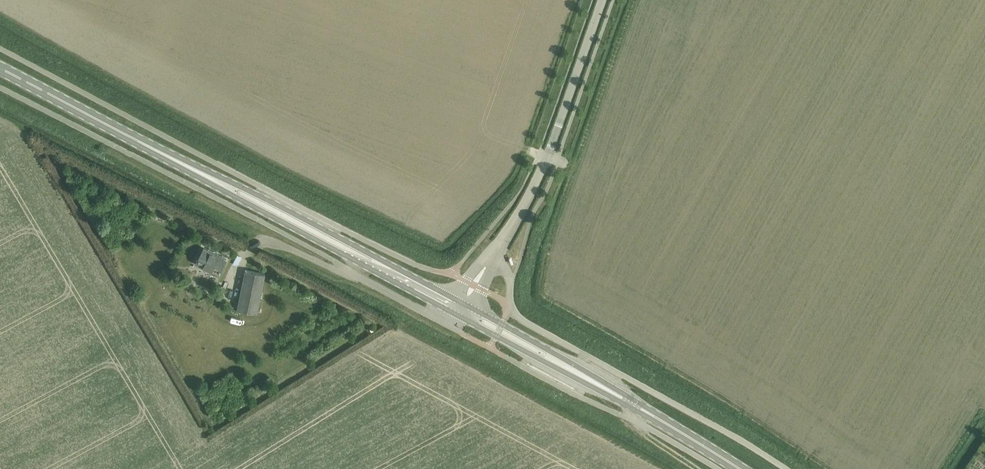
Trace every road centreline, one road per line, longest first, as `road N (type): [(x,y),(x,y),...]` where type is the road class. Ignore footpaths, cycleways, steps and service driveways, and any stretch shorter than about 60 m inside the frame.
road 1 (unclassified): [(493,257),(539,179),(603,0)]
road 2 (primary): [(214,180),(0,68)]
road 3 (primary): [(740,468),(561,364)]
road 4 (primary): [(381,269),(372,255),(214,180)]
road 5 (primary): [(214,180),(381,269)]

